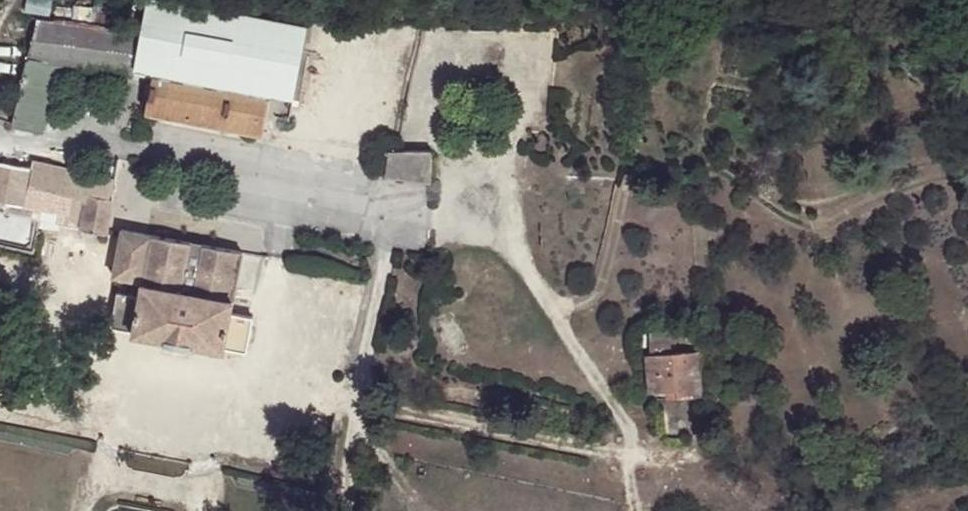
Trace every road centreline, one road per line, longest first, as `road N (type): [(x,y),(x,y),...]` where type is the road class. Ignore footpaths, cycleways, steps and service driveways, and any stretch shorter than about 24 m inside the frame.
road 1 (track): [(967,181),(945,180),(830,229),(767,208),(714,165),(633,168),(603,287),(587,305),(558,315)]
road 2 (track): [(430,215),(504,226),(635,461),(638,510)]
road 3 (track): [(398,210),(358,406),(351,482),(360,510)]

